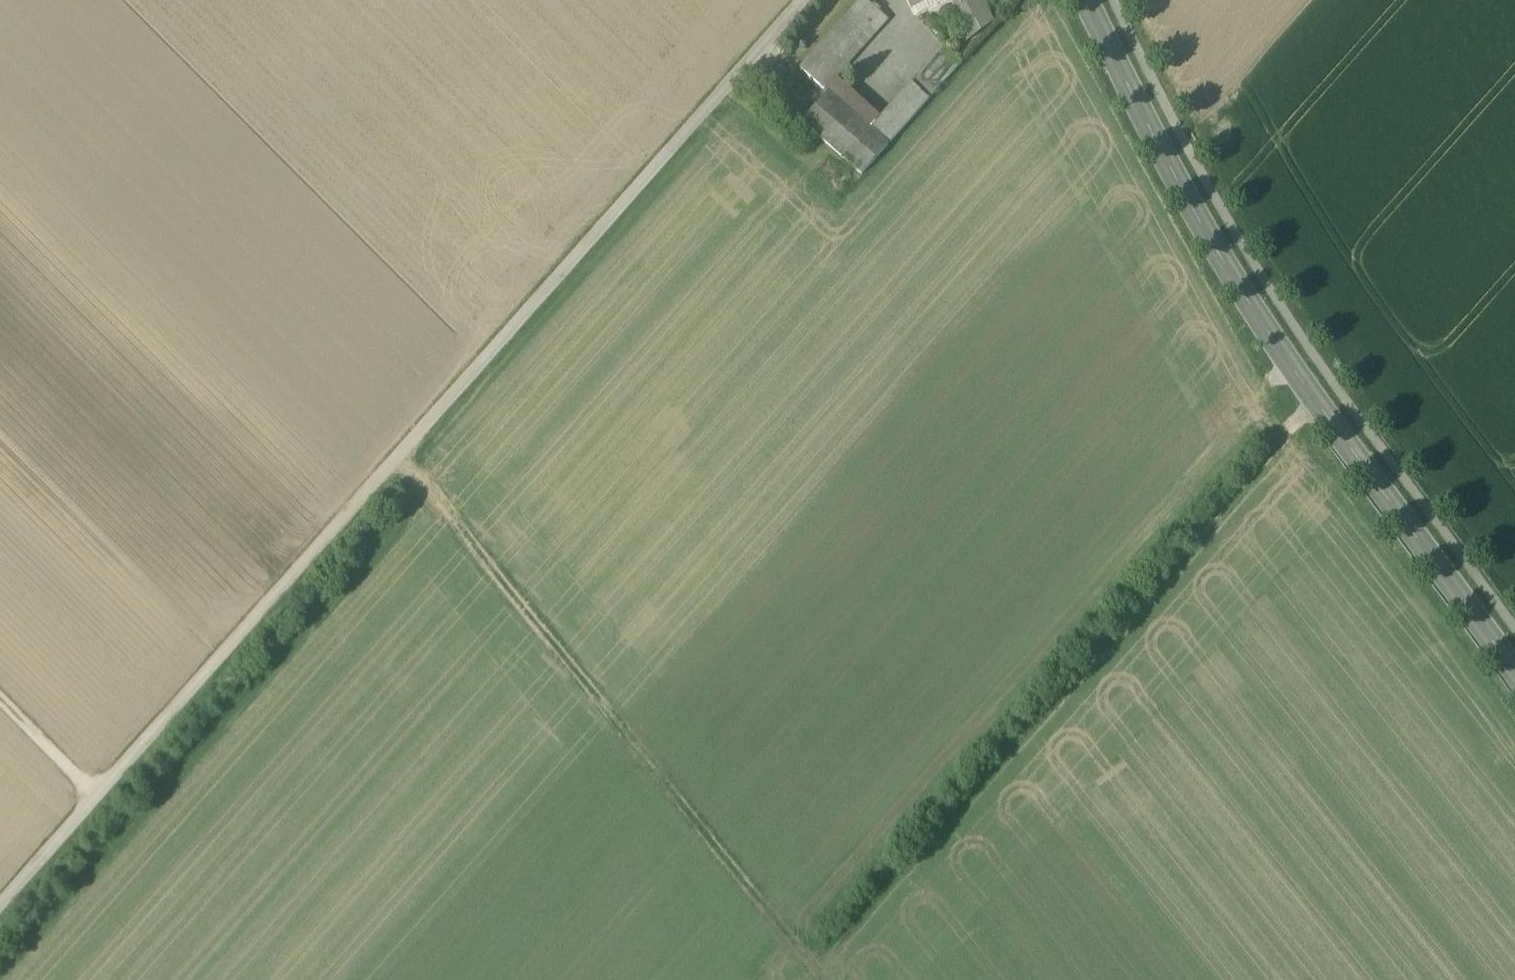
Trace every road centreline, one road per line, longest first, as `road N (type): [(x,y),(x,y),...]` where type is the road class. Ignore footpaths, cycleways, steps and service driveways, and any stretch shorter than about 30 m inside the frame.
road 1 (track): [(0,903),(802,0)]
road 2 (tertiary): [(1514,675),(1270,337),(1085,0)]
road 3 (track): [(401,453),(822,979)]
road 4 (track): [(95,796),(0,700)]

